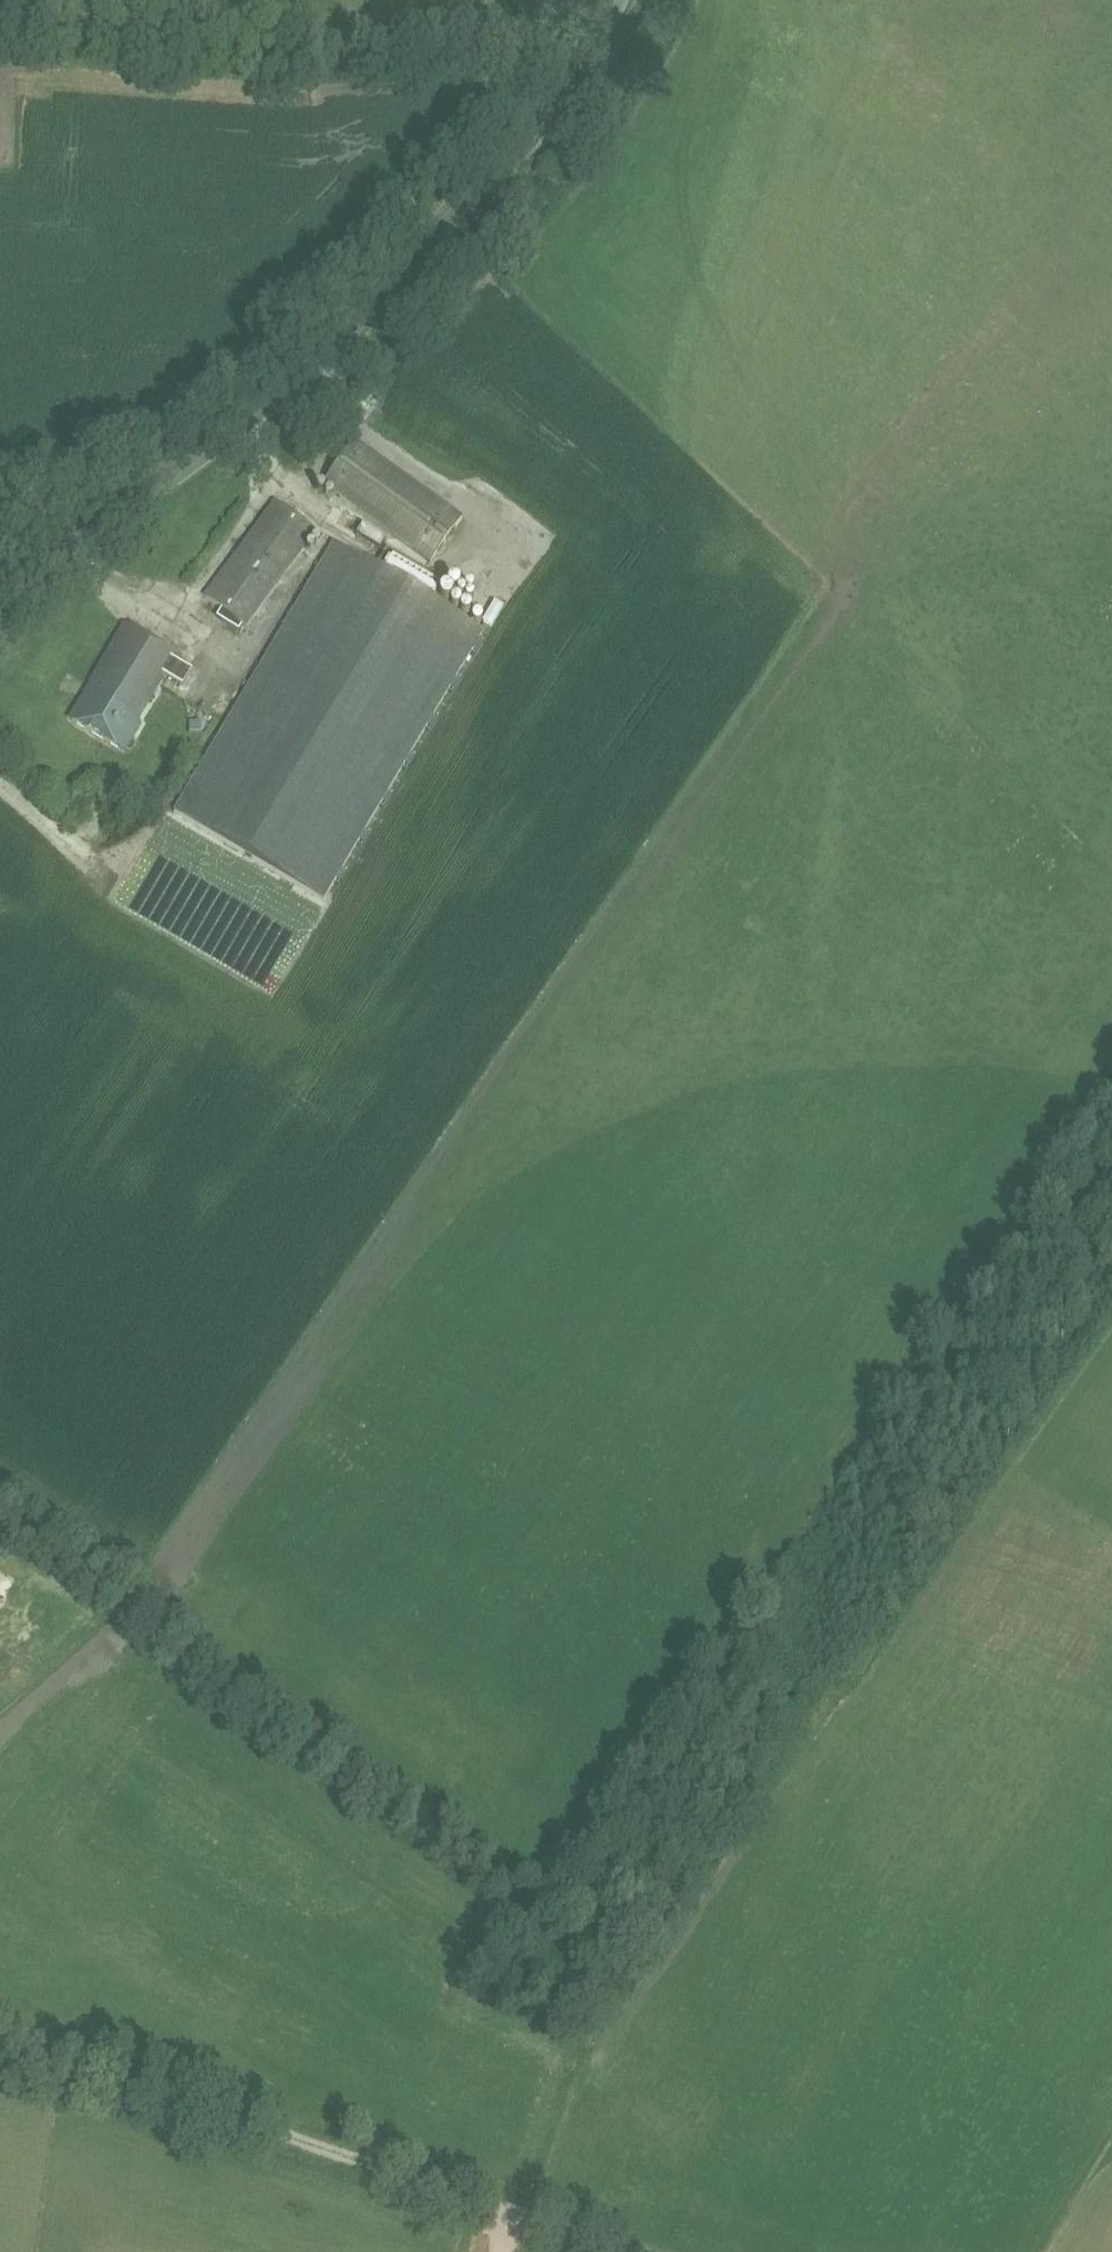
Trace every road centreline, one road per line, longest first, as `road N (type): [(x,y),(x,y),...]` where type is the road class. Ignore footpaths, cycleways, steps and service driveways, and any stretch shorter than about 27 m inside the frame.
road 1 (tertiary): [(0,612),(208,452),(380,300),(468,202),(620,0)]
road 2 (track): [(0,2042),(638,2251)]

